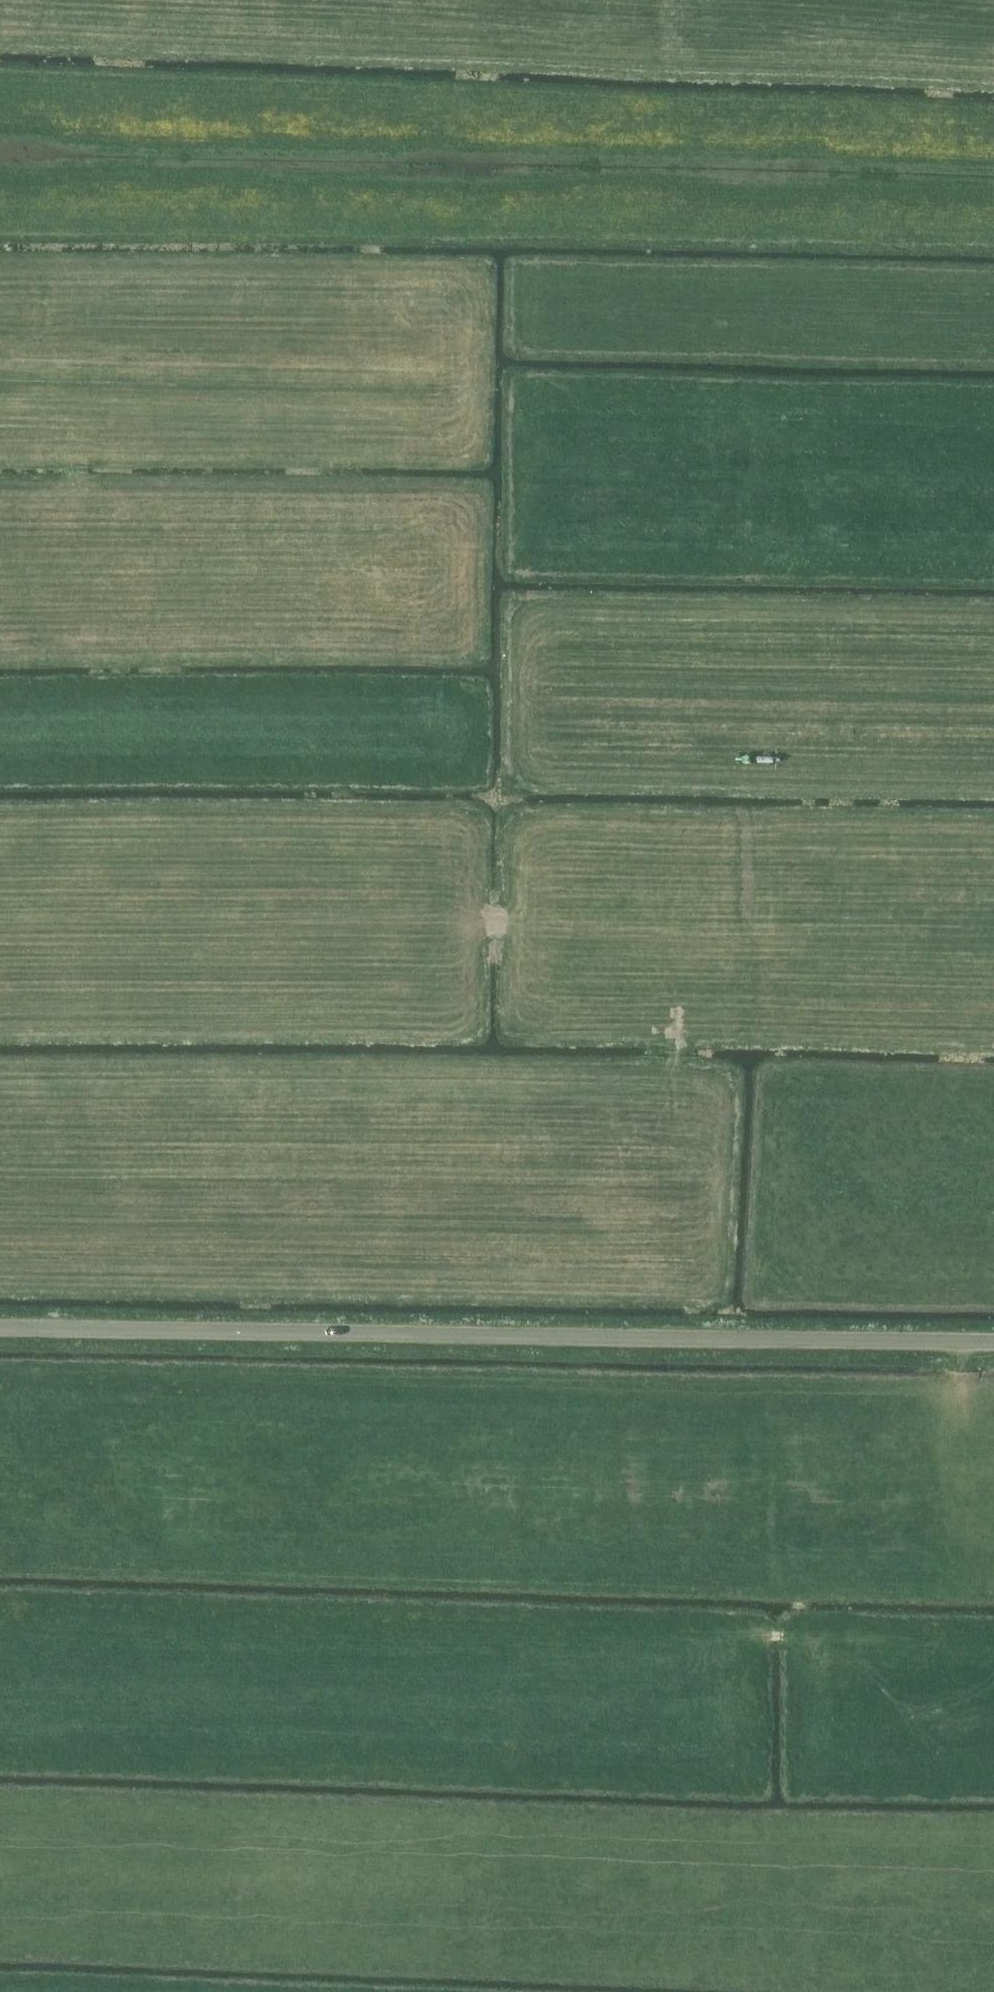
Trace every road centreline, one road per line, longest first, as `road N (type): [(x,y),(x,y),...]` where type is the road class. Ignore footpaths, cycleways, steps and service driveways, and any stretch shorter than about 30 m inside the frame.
road 1 (unclassified): [(0,1328),(993,1339)]

